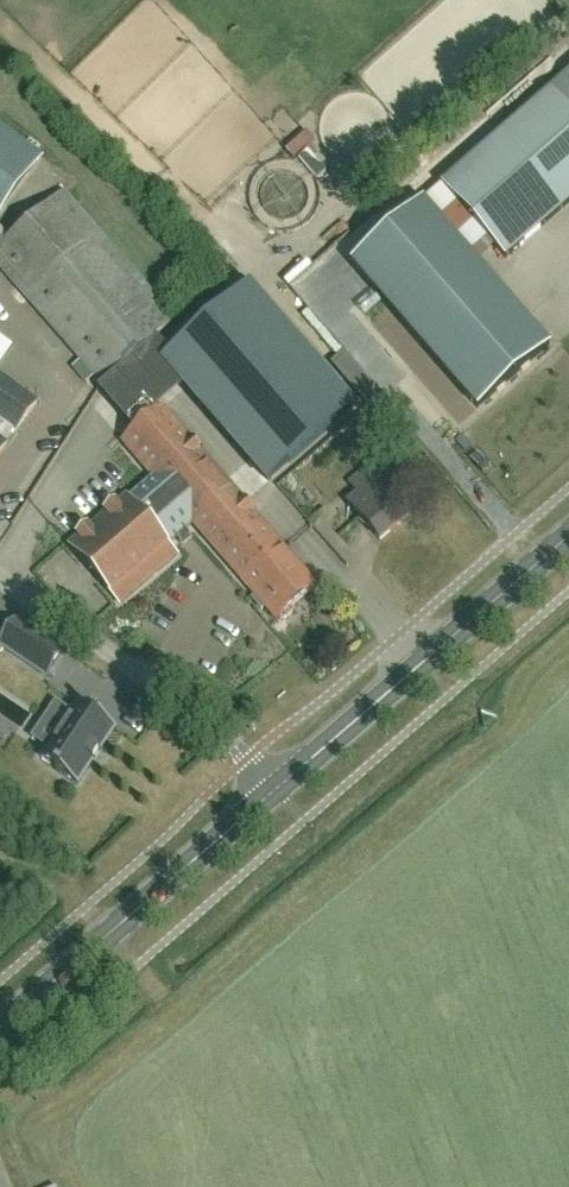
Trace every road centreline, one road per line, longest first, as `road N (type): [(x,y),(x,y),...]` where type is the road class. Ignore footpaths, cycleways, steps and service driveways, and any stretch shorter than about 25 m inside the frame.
road 1 (primary): [(273,789),(568,535)]
road 2 (primary): [(0,1030),(273,789)]
road 3 (unclassified): [(273,789),(202,714),(0,573)]

